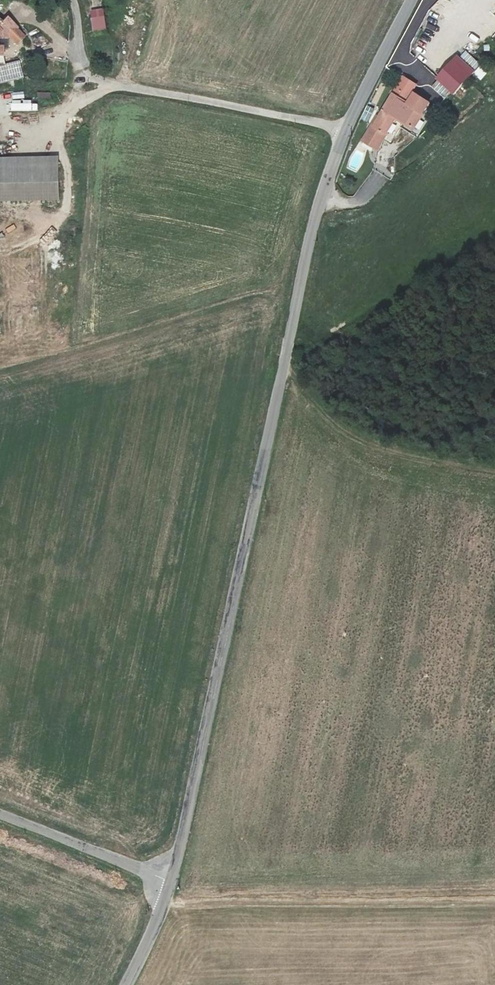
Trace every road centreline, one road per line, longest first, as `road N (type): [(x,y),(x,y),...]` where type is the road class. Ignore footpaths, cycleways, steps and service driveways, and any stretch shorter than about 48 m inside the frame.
road 1 (unclassified): [(345,131),(309,246),(171,881)]
road 2 (unclassified): [(345,131),(102,79),(84,60),(73,0)]
road 3 (track): [(494,900),(165,902)]
road 4 (track): [(284,366),(346,431),(388,451),(494,472)]
road 5 (unclassified): [(171,881),(0,815)]
road 6 (unclassified): [(412,0),(345,131)]

